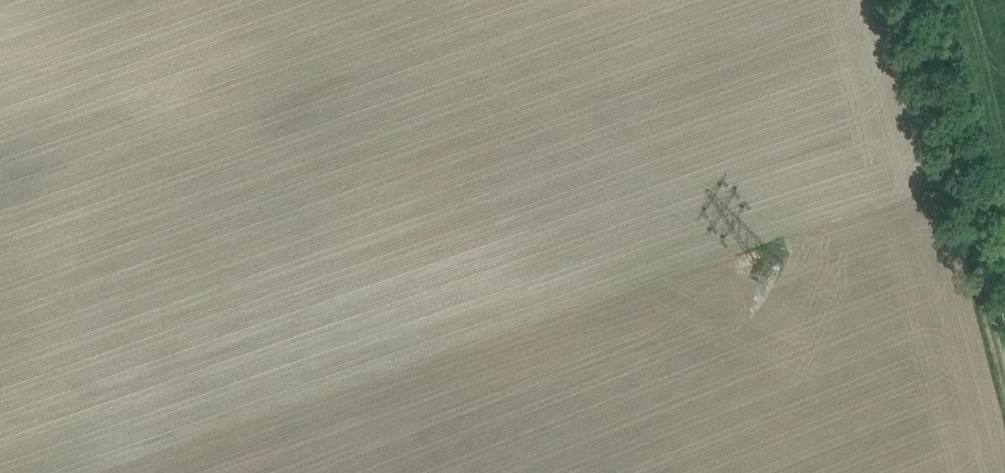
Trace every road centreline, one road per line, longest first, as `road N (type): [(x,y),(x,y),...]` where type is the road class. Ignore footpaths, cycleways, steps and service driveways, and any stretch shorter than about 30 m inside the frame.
road 1 (unclassified): [(1004,337),(917,0)]

